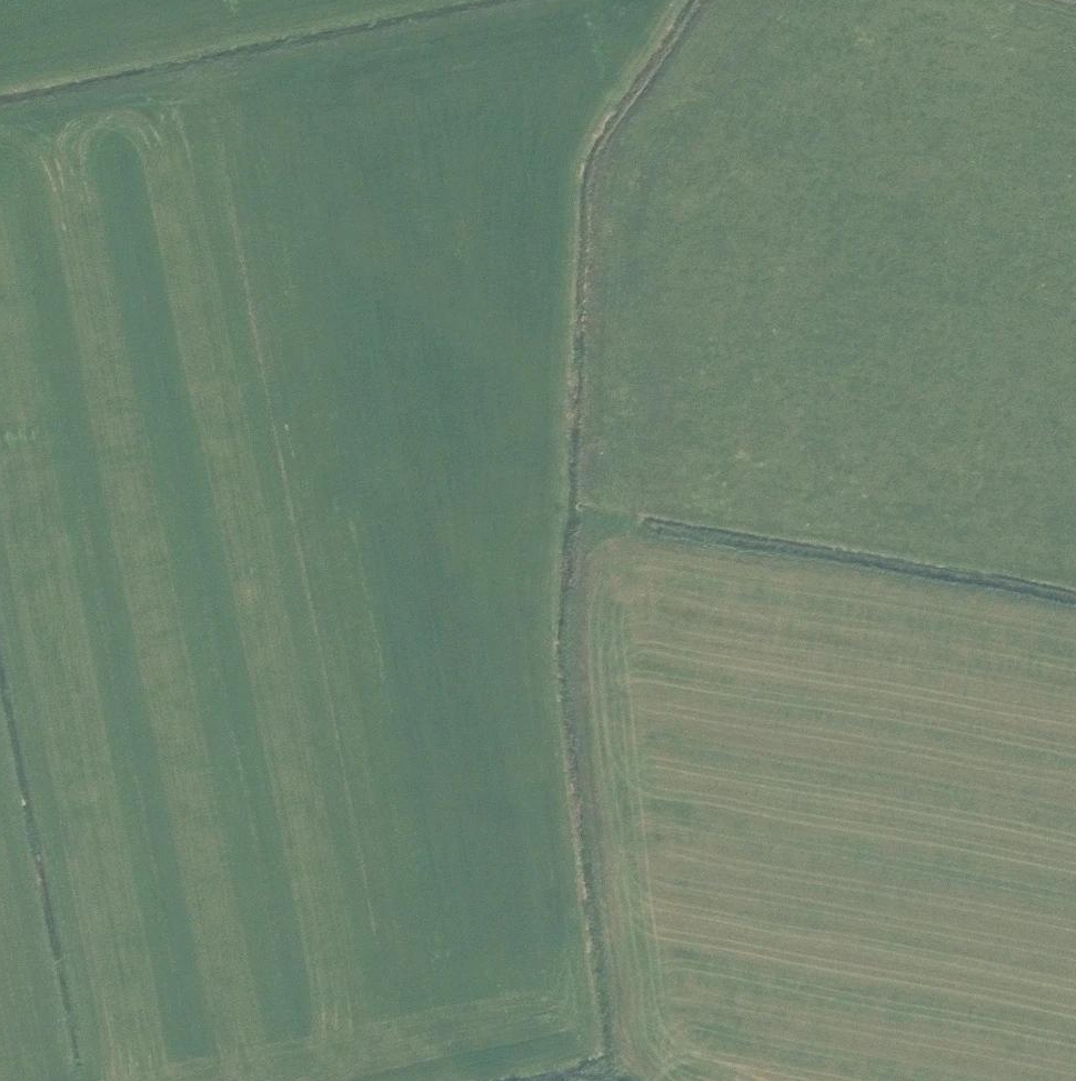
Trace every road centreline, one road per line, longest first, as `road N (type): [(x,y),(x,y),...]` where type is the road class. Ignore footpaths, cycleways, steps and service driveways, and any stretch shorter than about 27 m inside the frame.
road 1 (track): [(782,1080),(741,1066),(693,1066),(660,1080)]

